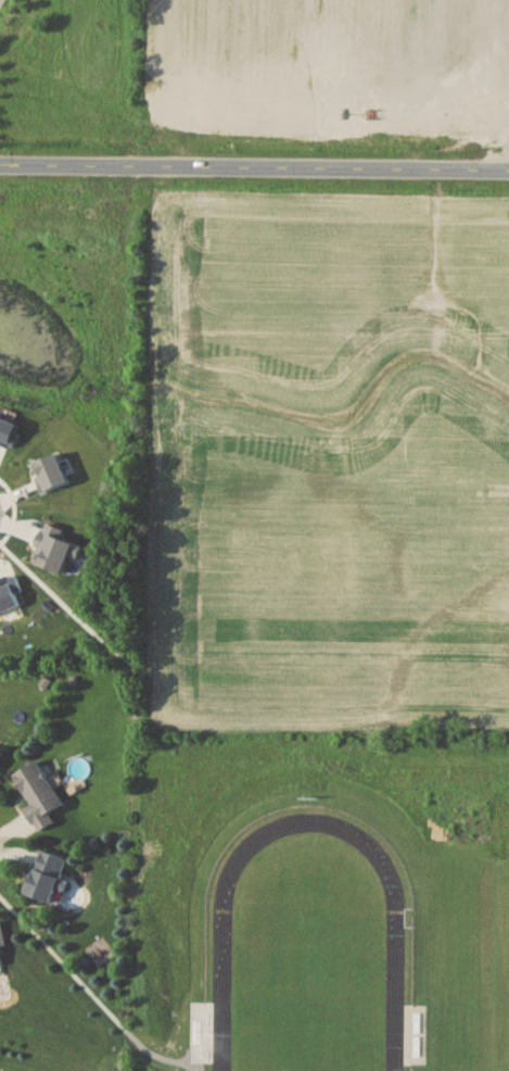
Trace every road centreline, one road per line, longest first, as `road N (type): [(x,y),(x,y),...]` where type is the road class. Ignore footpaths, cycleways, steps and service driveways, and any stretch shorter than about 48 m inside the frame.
road 1 (residential): [(0,158),(508,160)]

